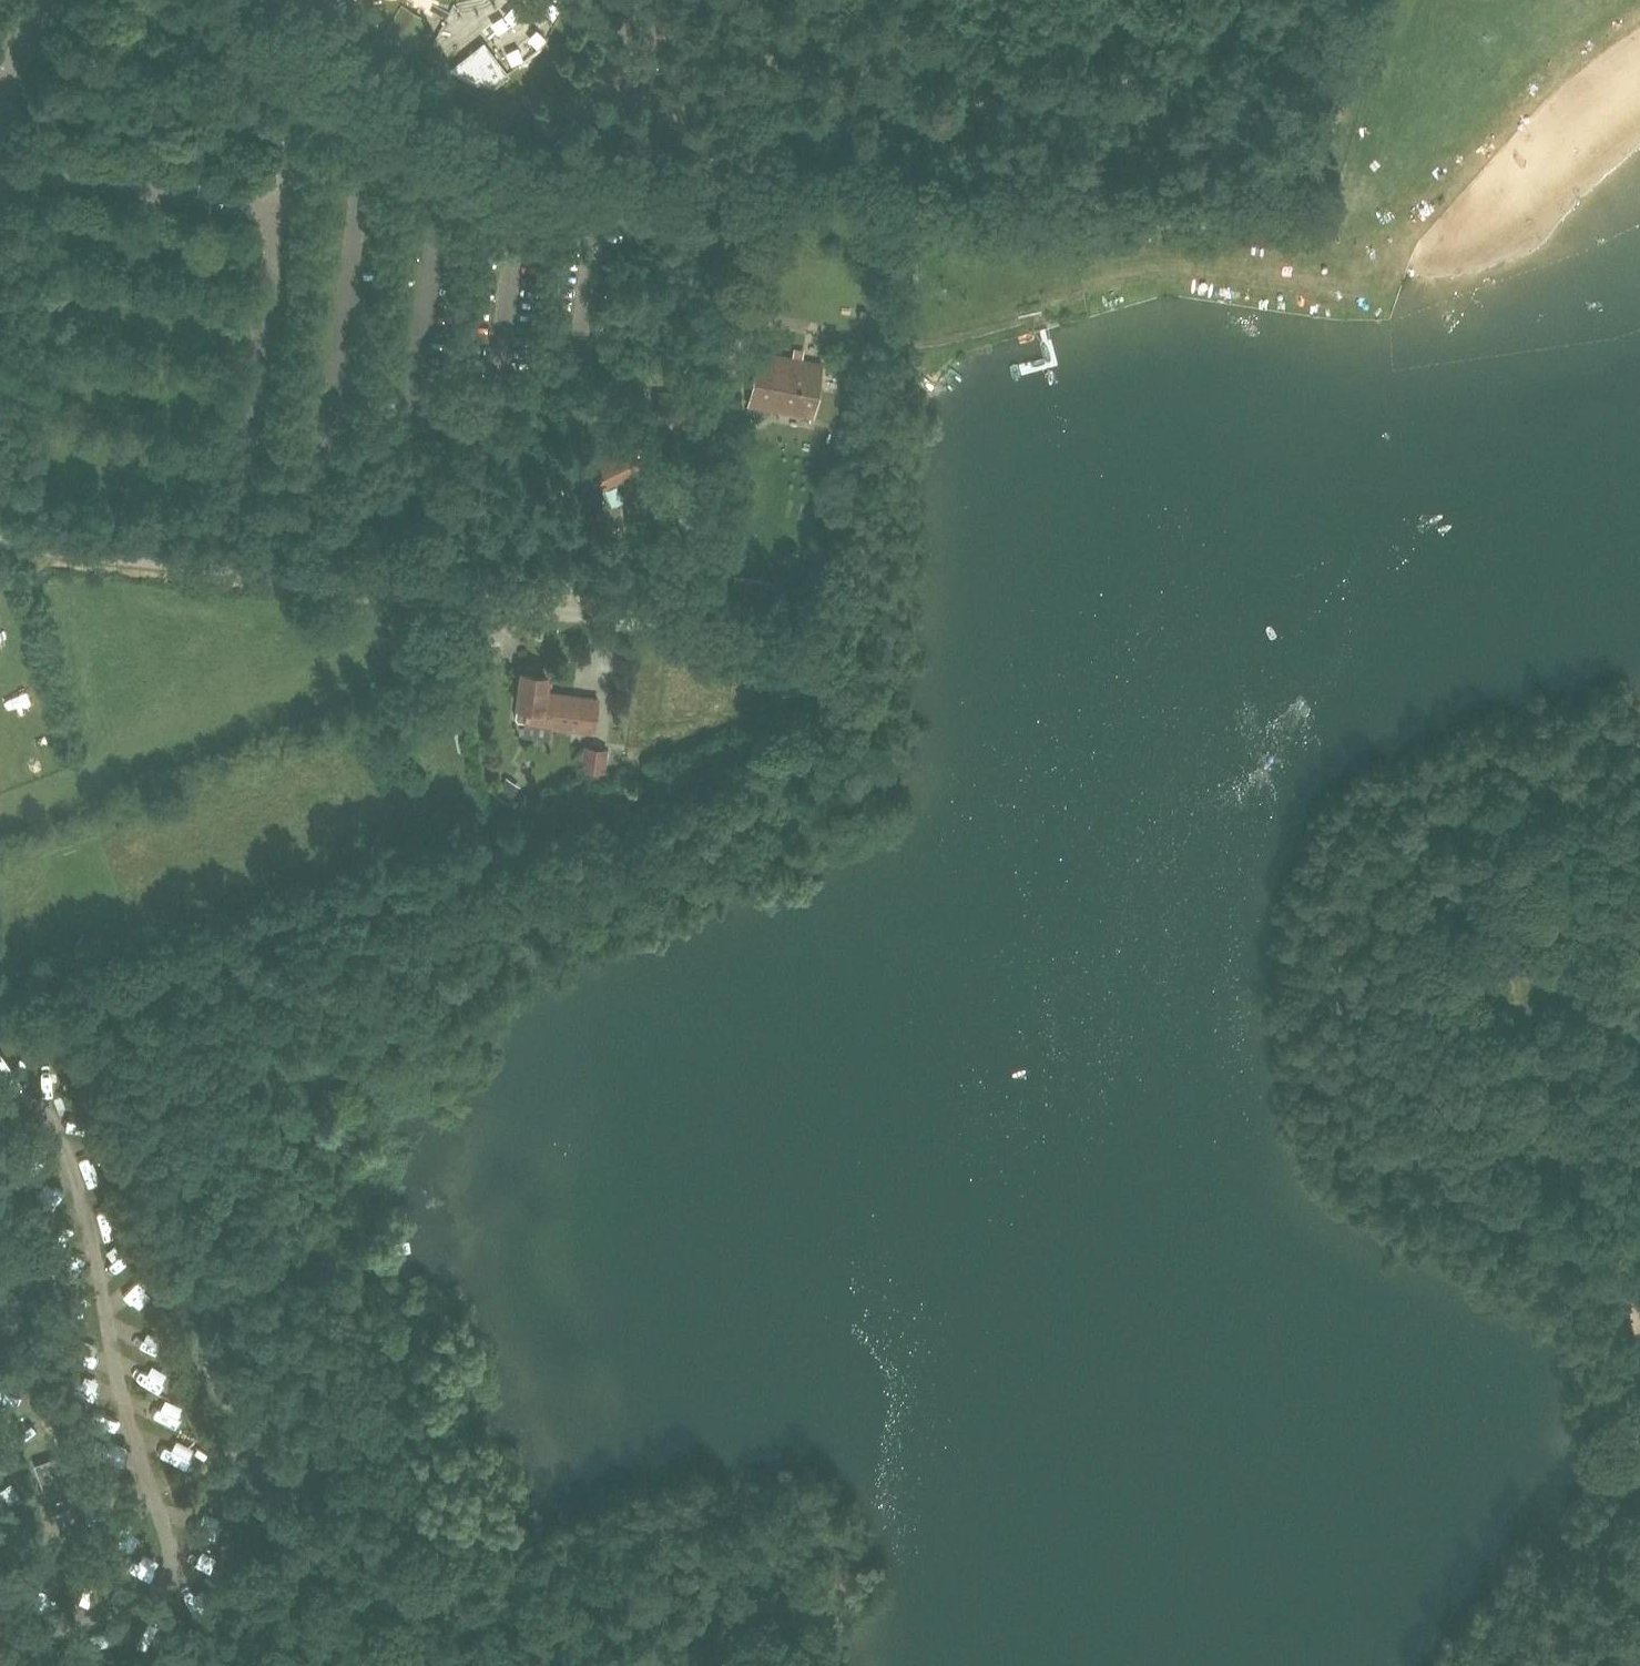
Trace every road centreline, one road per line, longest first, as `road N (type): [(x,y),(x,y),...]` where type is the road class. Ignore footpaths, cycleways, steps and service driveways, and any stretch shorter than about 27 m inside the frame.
road 1 (track): [(0,1646),(136,1612),(172,1570),(114,1361),(90,1227),(51,1109)]
road 2 (residential): [(0,544),(267,574),(316,569),(359,585),(657,623)]
road 3 (unclassified): [(0,131),(7,83),(48,0)]

